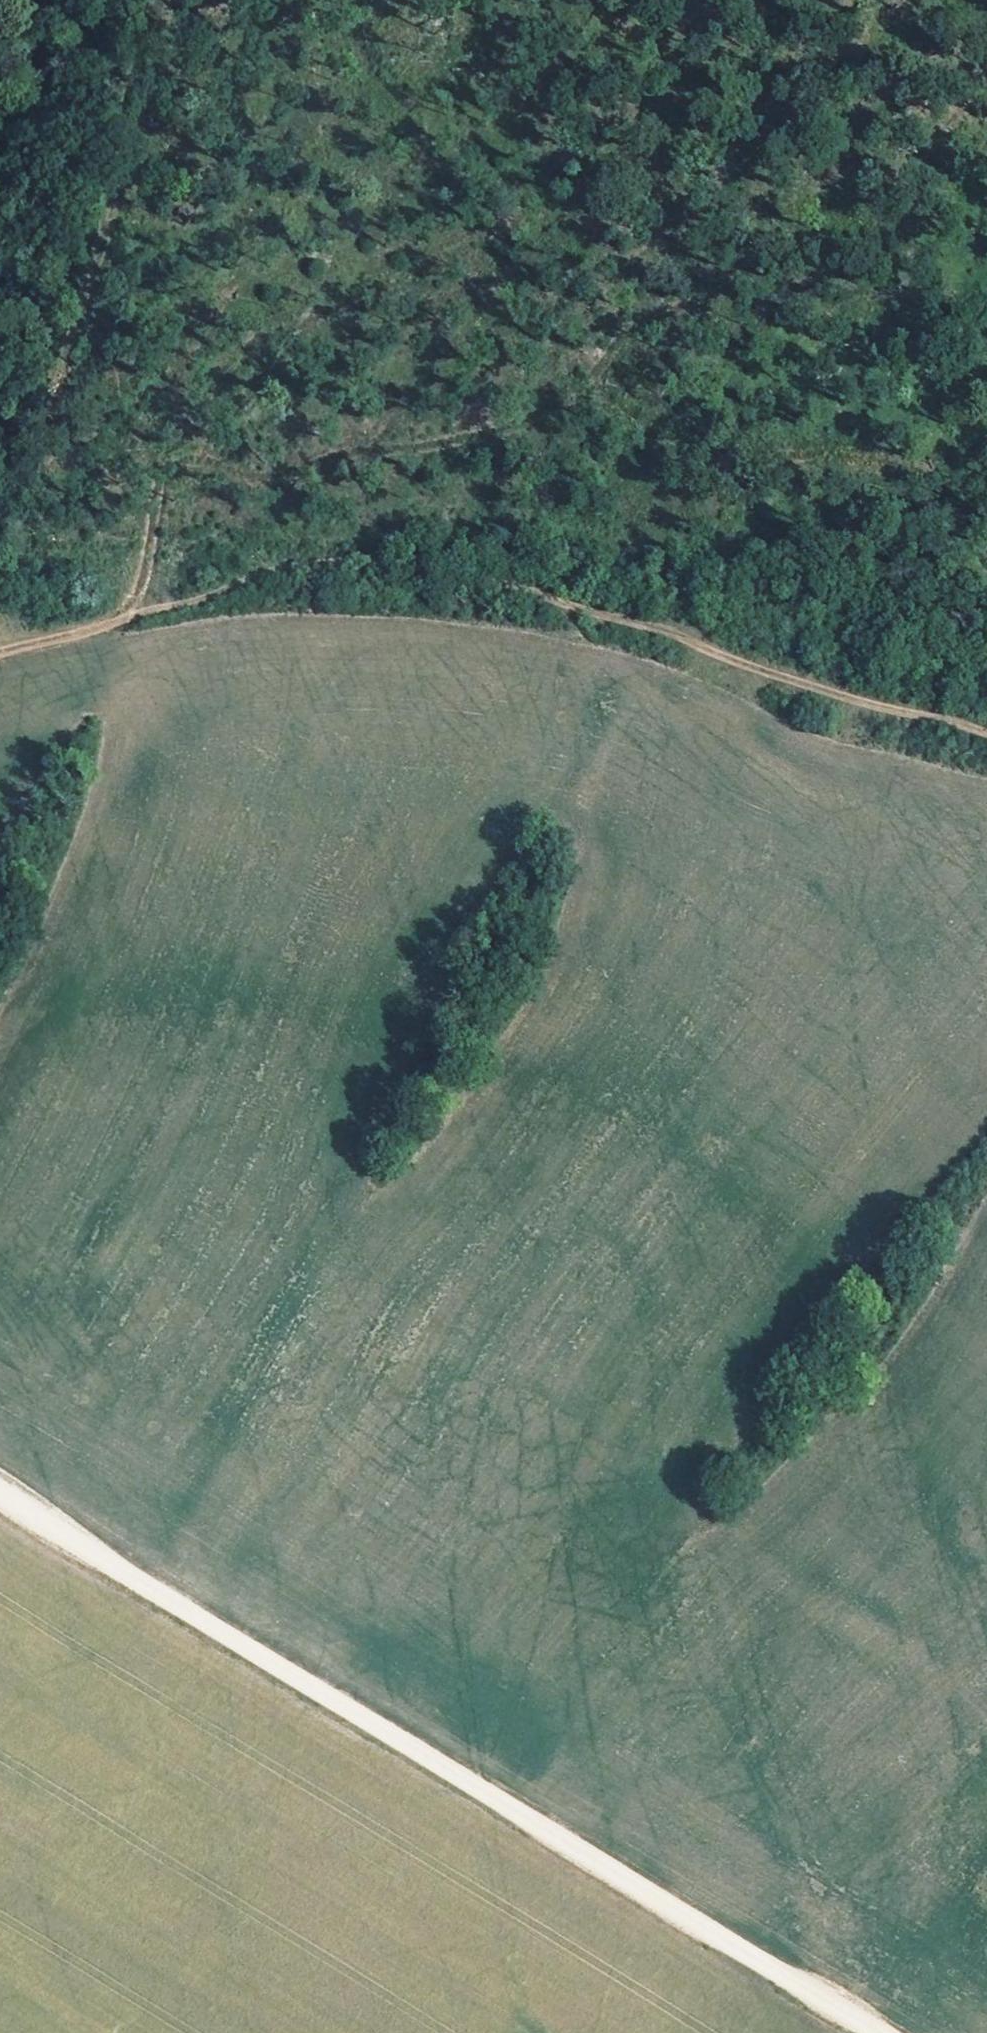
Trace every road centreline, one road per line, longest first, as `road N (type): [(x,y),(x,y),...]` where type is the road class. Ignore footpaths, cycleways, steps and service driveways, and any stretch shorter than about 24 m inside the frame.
road 1 (track): [(0,1492),(881,2032)]
road 2 (track): [(0,658),(304,565),(374,562),(532,591),(833,692),(986,732)]

